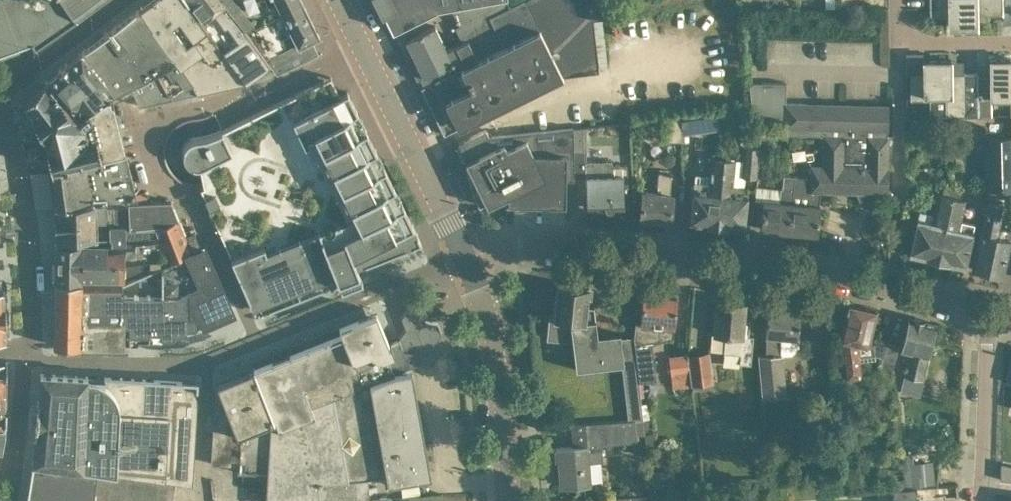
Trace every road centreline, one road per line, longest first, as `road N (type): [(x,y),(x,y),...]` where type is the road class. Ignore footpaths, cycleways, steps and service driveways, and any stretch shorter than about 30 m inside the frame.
road 1 (residential): [(469,255),(519,246),(800,267),(988,310)]
road 2 (residential): [(178,194),(142,171),(149,124),(259,95),(362,45)]
road 3 (tertiary): [(510,500),(500,377),(469,255)]
road 4 (tertiary): [(469,255),(362,45)]
road 5 (residential): [(980,500),(988,310)]
road 6 (residential): [(899,0),(901,44),(1010,42)]
road 7 (residential): [(208,378),(204,500)]

